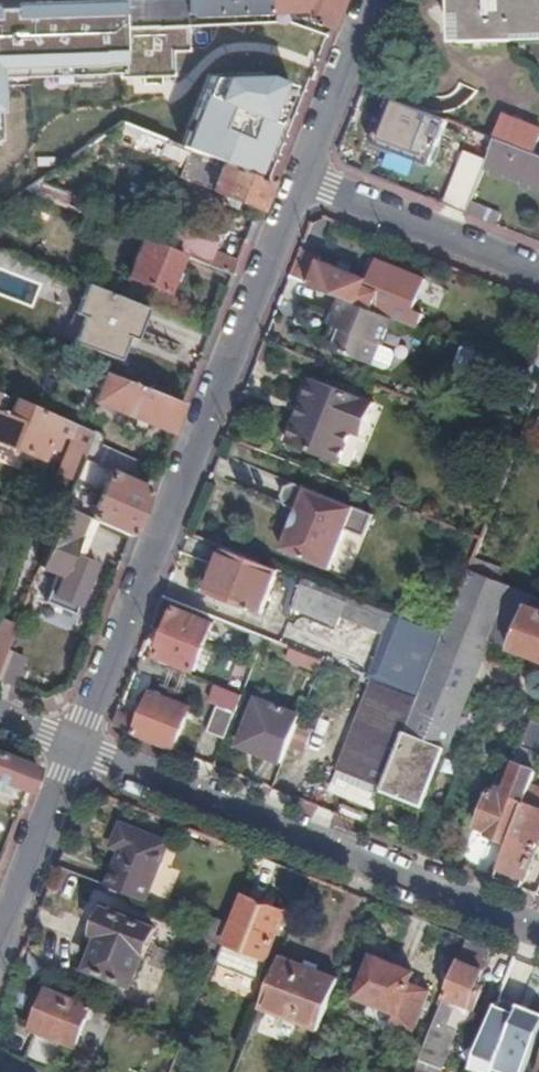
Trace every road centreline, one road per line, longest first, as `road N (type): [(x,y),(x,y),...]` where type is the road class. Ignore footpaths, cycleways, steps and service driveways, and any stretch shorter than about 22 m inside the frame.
road 1 (residential): [(75,745),(299,178)]
road 2 (residential): [(75,745),(538,930)]
road 3 (residential): [(538,273),(299,178)]
road 4 (residential): [(0,937),(75,745)]
road 5 (residential): [(299,178),(369,0)]

